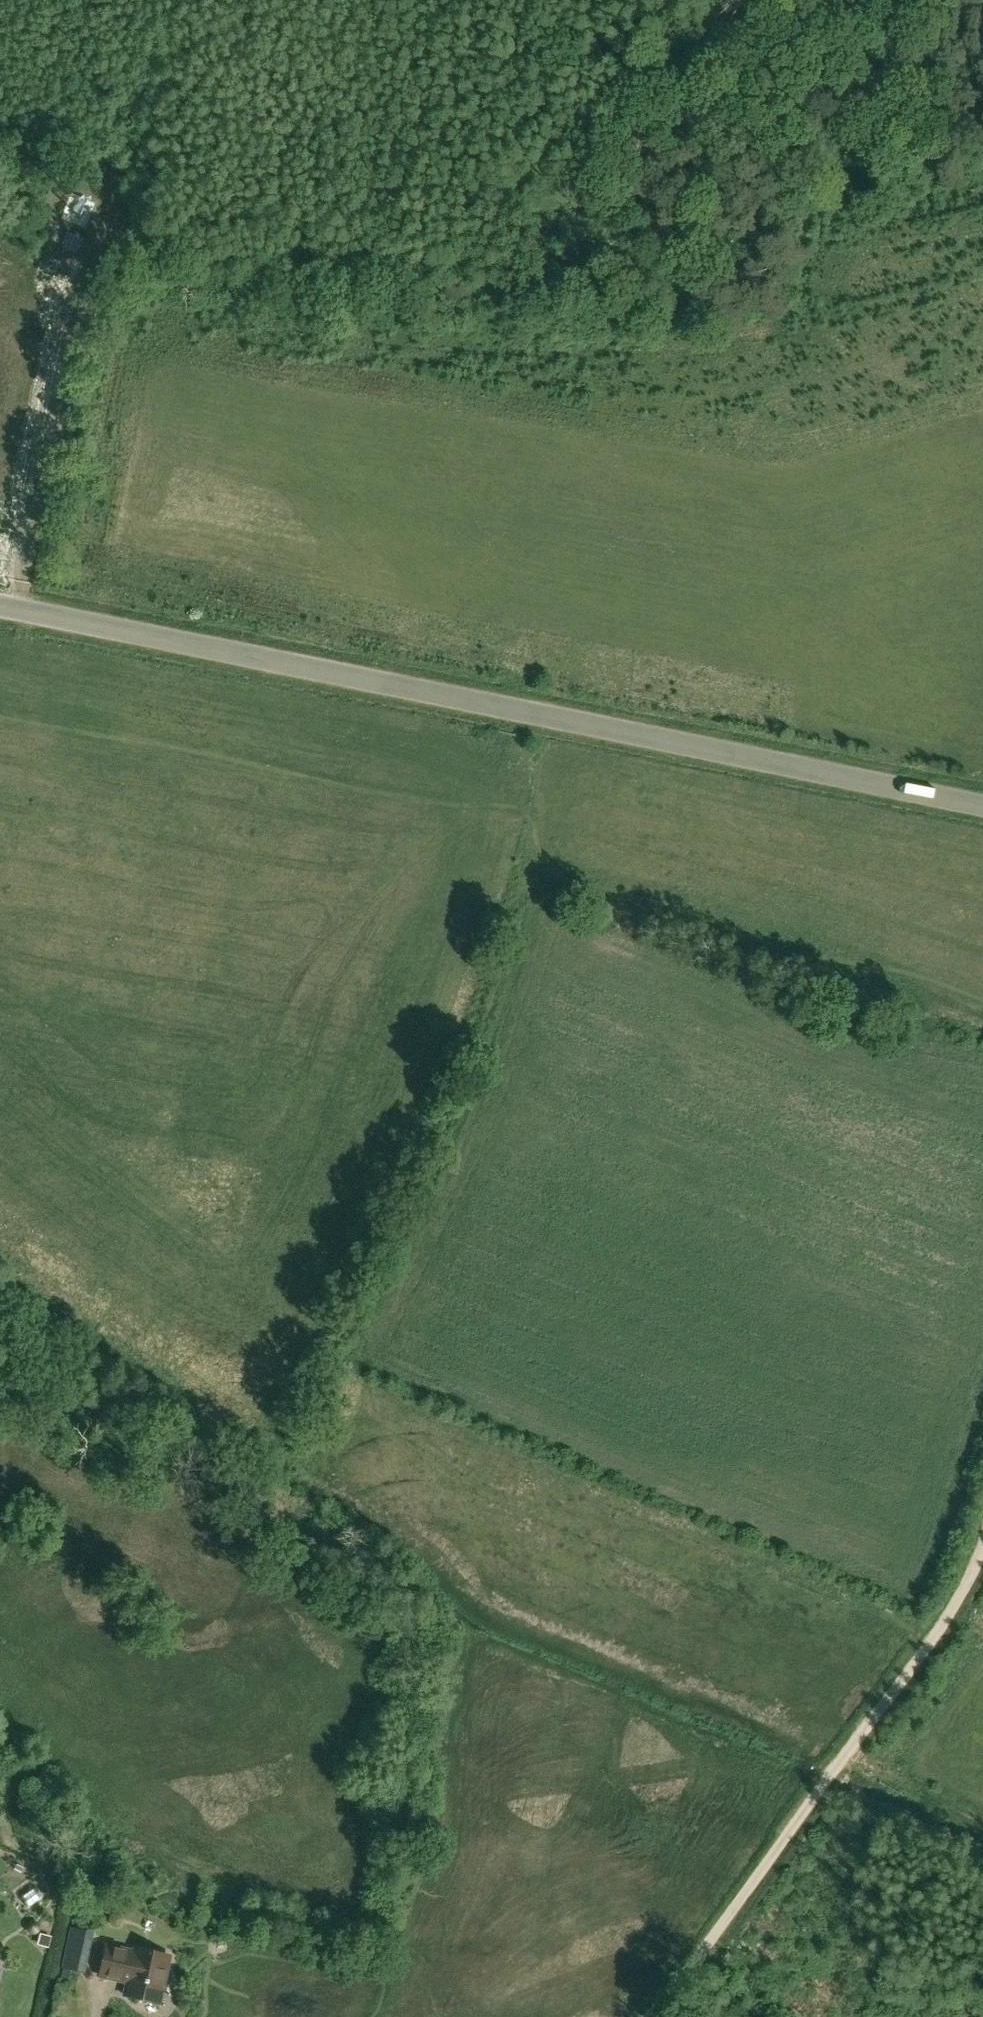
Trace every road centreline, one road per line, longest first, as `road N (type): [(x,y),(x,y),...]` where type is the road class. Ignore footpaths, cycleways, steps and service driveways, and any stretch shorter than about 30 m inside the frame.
road 1 (unclassified): [(0,606),(982,807)]
road 2 (track): [(657,2016),(954,1602),(982,1540)]

